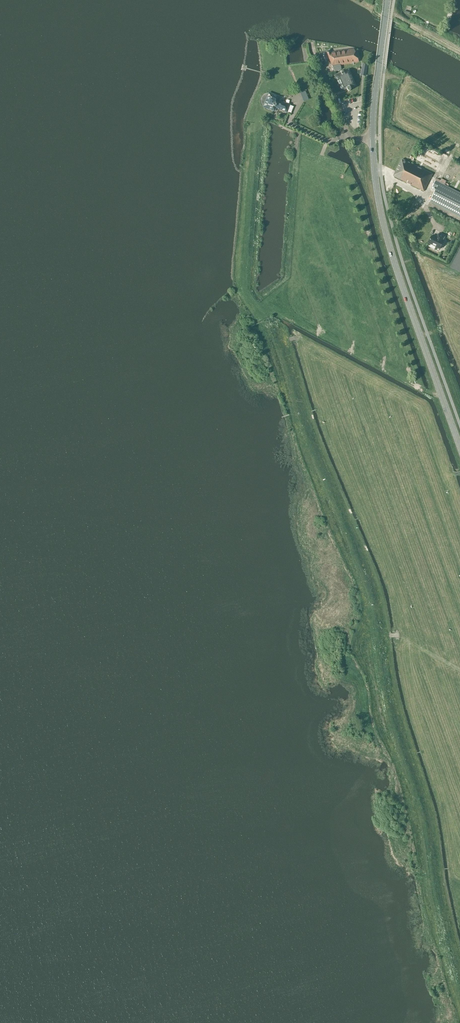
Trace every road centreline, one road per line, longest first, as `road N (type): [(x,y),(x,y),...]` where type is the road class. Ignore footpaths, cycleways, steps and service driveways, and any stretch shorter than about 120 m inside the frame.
road 1 (secondary): [(459,448),(378,199),(373,121),(387,0)]

